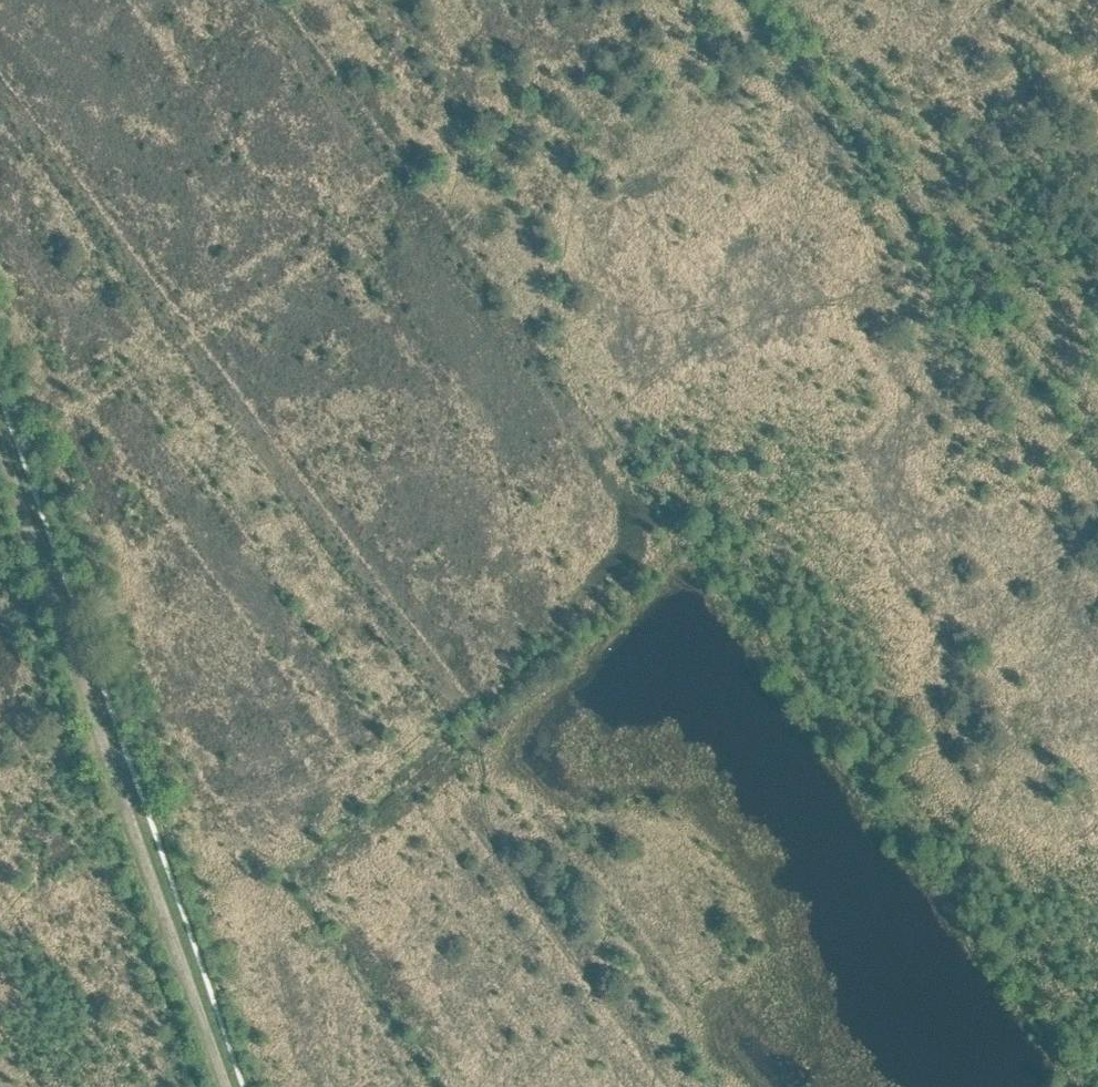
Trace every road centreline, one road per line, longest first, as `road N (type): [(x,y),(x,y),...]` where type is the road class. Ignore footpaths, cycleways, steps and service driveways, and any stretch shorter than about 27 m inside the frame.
road 1 (track): [(228,1086),(0,439)]

